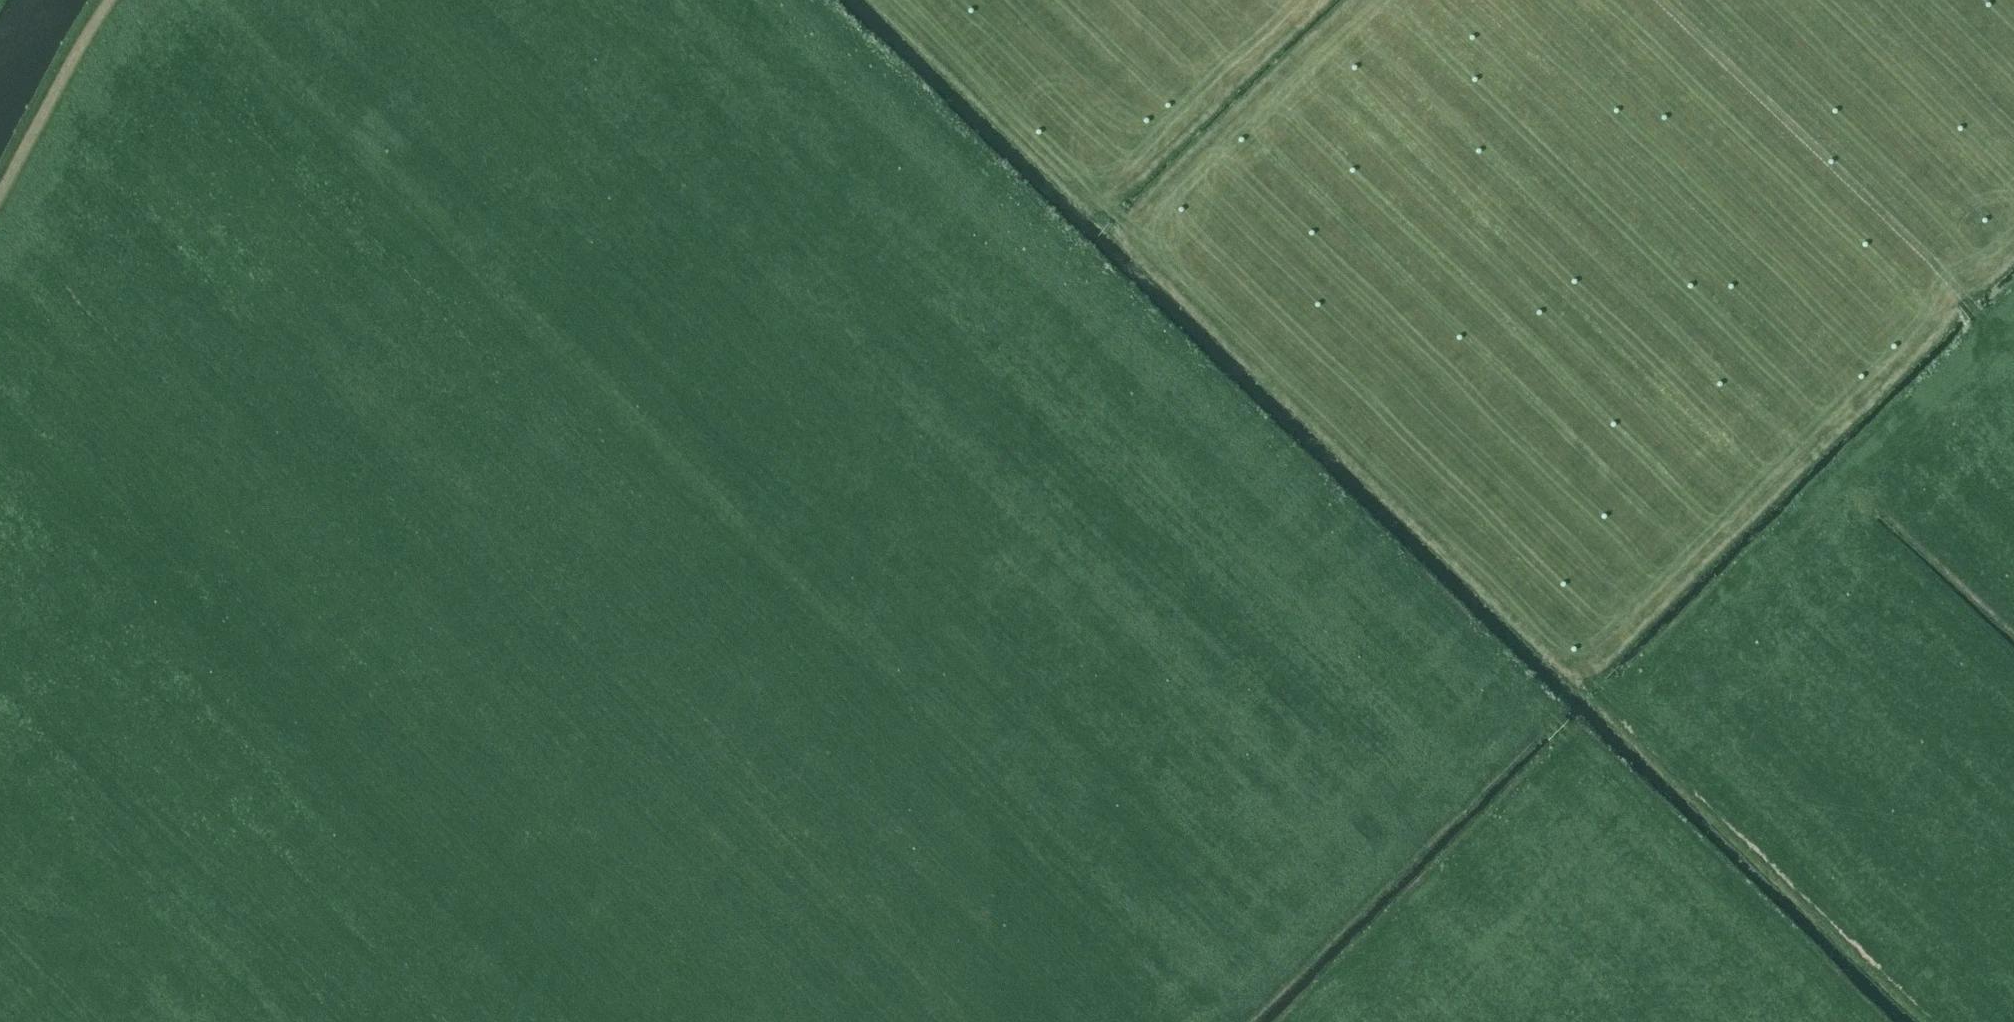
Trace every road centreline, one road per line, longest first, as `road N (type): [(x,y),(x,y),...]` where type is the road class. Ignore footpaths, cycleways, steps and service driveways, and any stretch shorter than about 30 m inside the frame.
road 1 (track): [(109,0),(0,185)]

